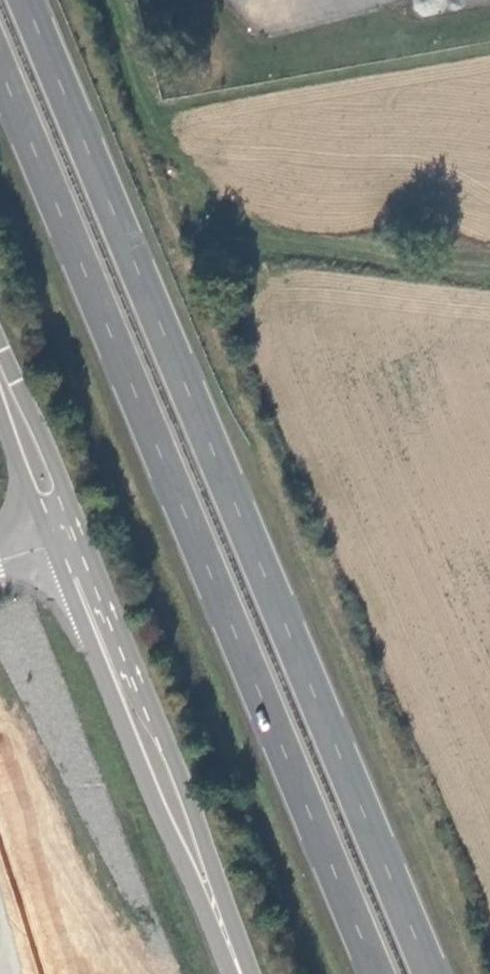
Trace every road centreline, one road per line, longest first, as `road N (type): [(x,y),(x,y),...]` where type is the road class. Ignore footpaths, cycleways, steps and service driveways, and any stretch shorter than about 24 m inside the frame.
road 1 (trunk): [(448,973),(41,0)]
road 2 (trunk): [(0,41),(391,973)]
road 3 (tertiary): [(0,397),(235,973)]

